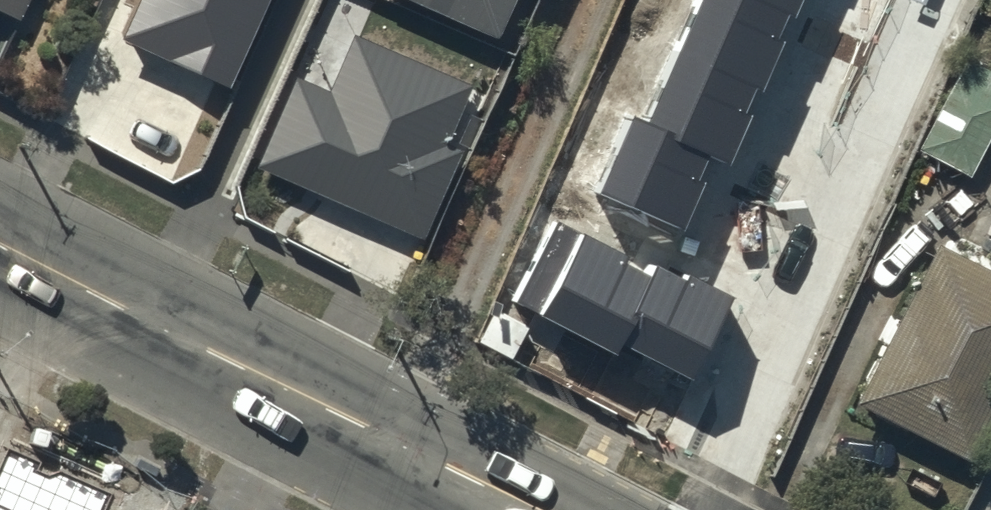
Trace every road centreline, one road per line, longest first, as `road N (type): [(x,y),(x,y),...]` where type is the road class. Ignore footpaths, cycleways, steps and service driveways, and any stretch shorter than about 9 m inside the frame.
road 1 (tertiary): [(289,406),(0,253)]
road 2 (tertiary): [(493,509),(289,406)]

